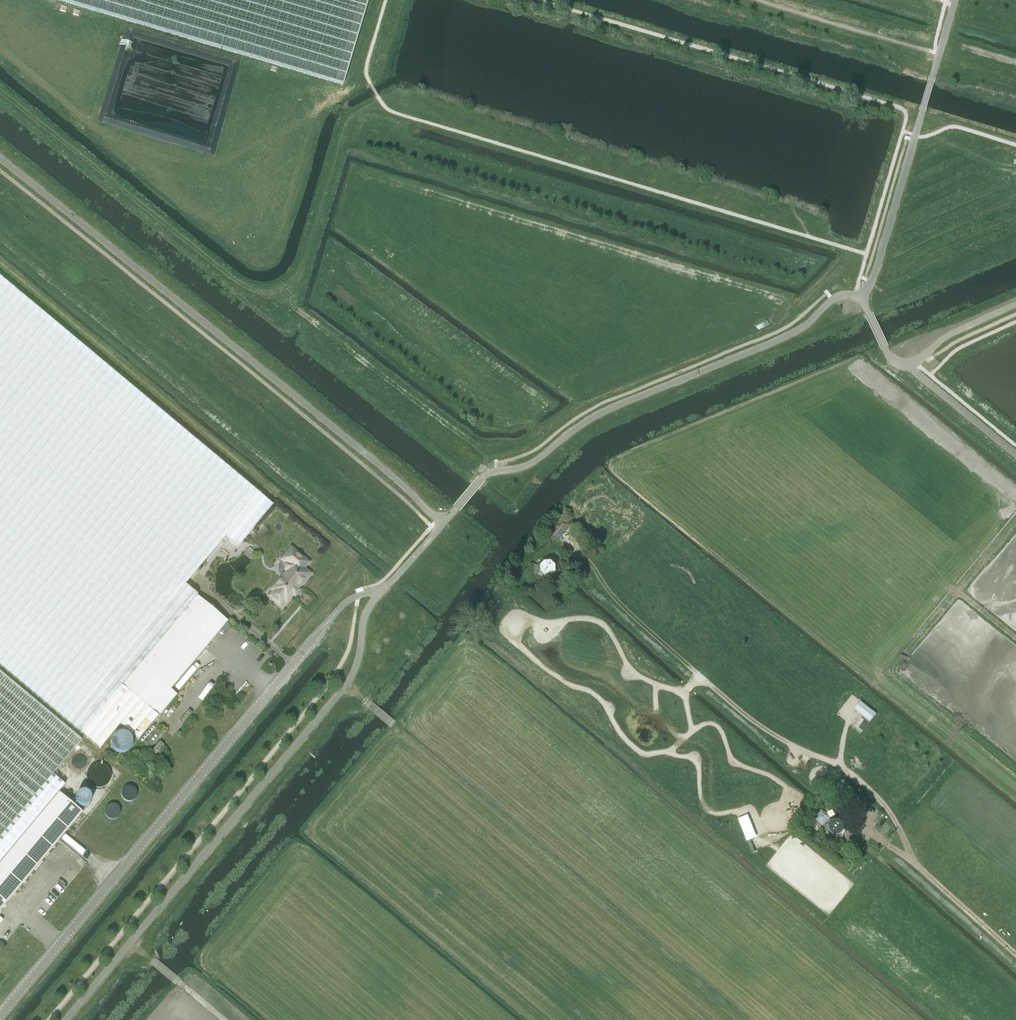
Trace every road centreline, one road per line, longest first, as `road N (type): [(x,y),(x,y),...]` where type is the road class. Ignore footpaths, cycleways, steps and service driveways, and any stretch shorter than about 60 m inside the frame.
road 1 (unclassified): [(0,1014),(313,639)]

